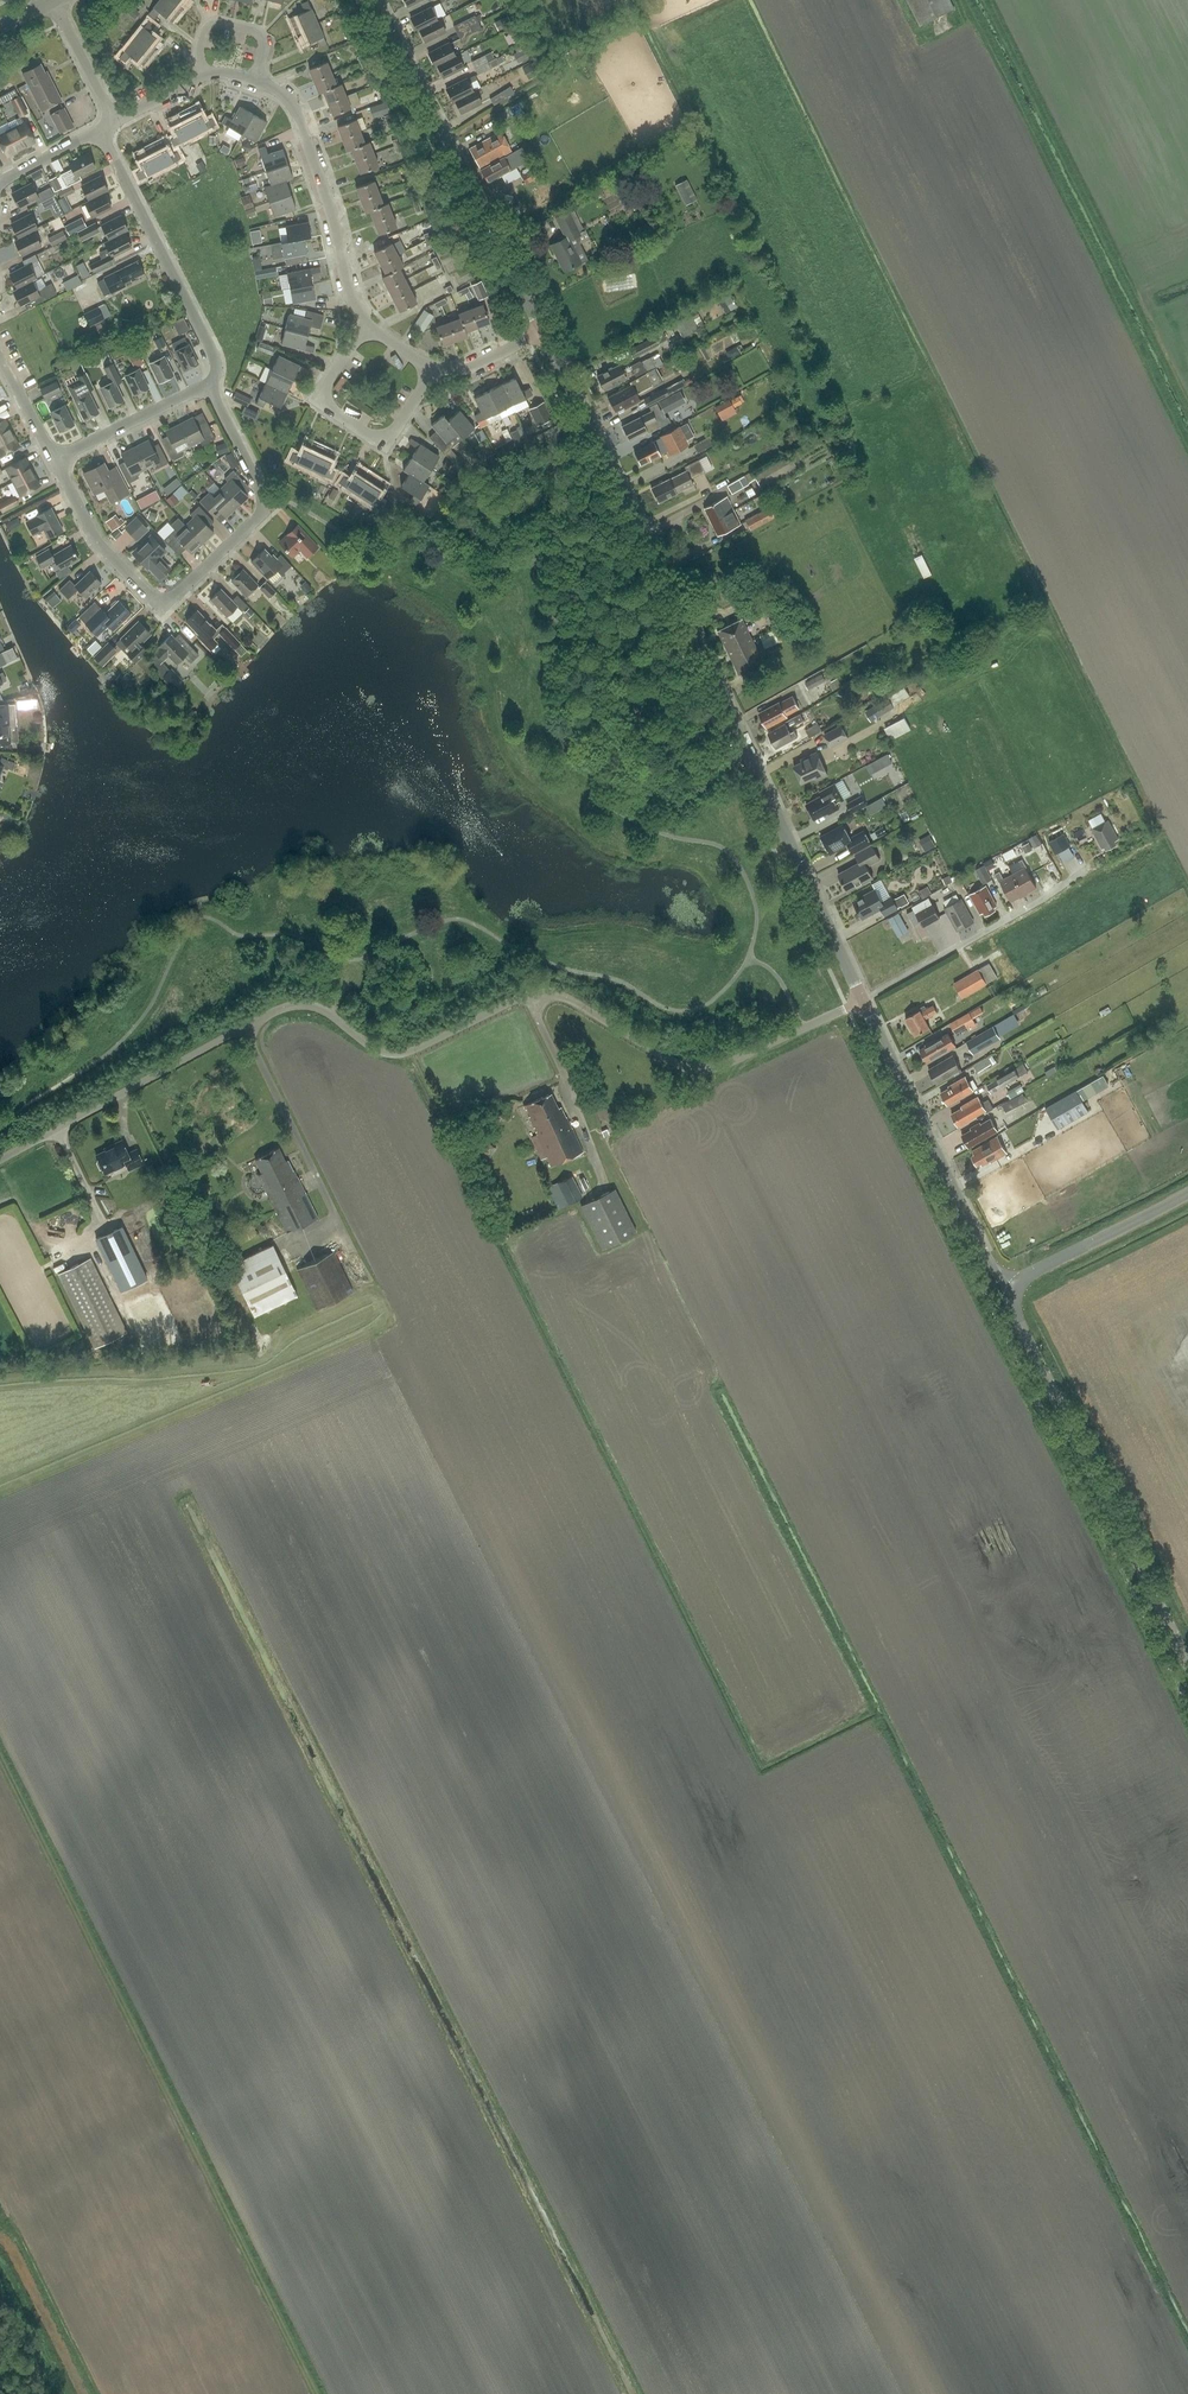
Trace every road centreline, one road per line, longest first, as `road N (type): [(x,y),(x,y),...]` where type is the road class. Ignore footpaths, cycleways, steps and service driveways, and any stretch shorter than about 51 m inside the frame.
road 1 (unclassified): [(0,1161),(300,1004),(397,1054),(516,999),(552,994),(699,1071),(863,1000)]
road 2 (tertiary): [(863,1000),(542,333)]
road 3 (residential): [(208,385),(268,505),(170,602),(149,599),(97,543),(55,461)]
road 4 (tertiary): [(1187,1662),(1015,1312),(1016,1283)]
road 5 (tertiary): [(542,333),(377,0)]
road 6 (tertiary): [(1016,1283),(979,1246),(863,1000)]
road 7 (residential): [(208,385),(215,359),(100,131)]
road 8 (residential): [(367,323),(349,296),(301,124),(276,90),(256,82)]
road 9 (unclassified): [(863,1000),(1086,871)]
road 10 (residential): [(367,323),(321,392),(324,405),(375,441),(391,437),(431,367)]
road 11 (unclassified): [(1016,1283),(1187,1194)]
road 12 (residential): [(55,461),(208,385)]
road 13 (residential): [(256,82),(263,37),(216,21),(204,29),(198,49),(205,77)]
road 14 (residential): [(112,122),(55,0)]

